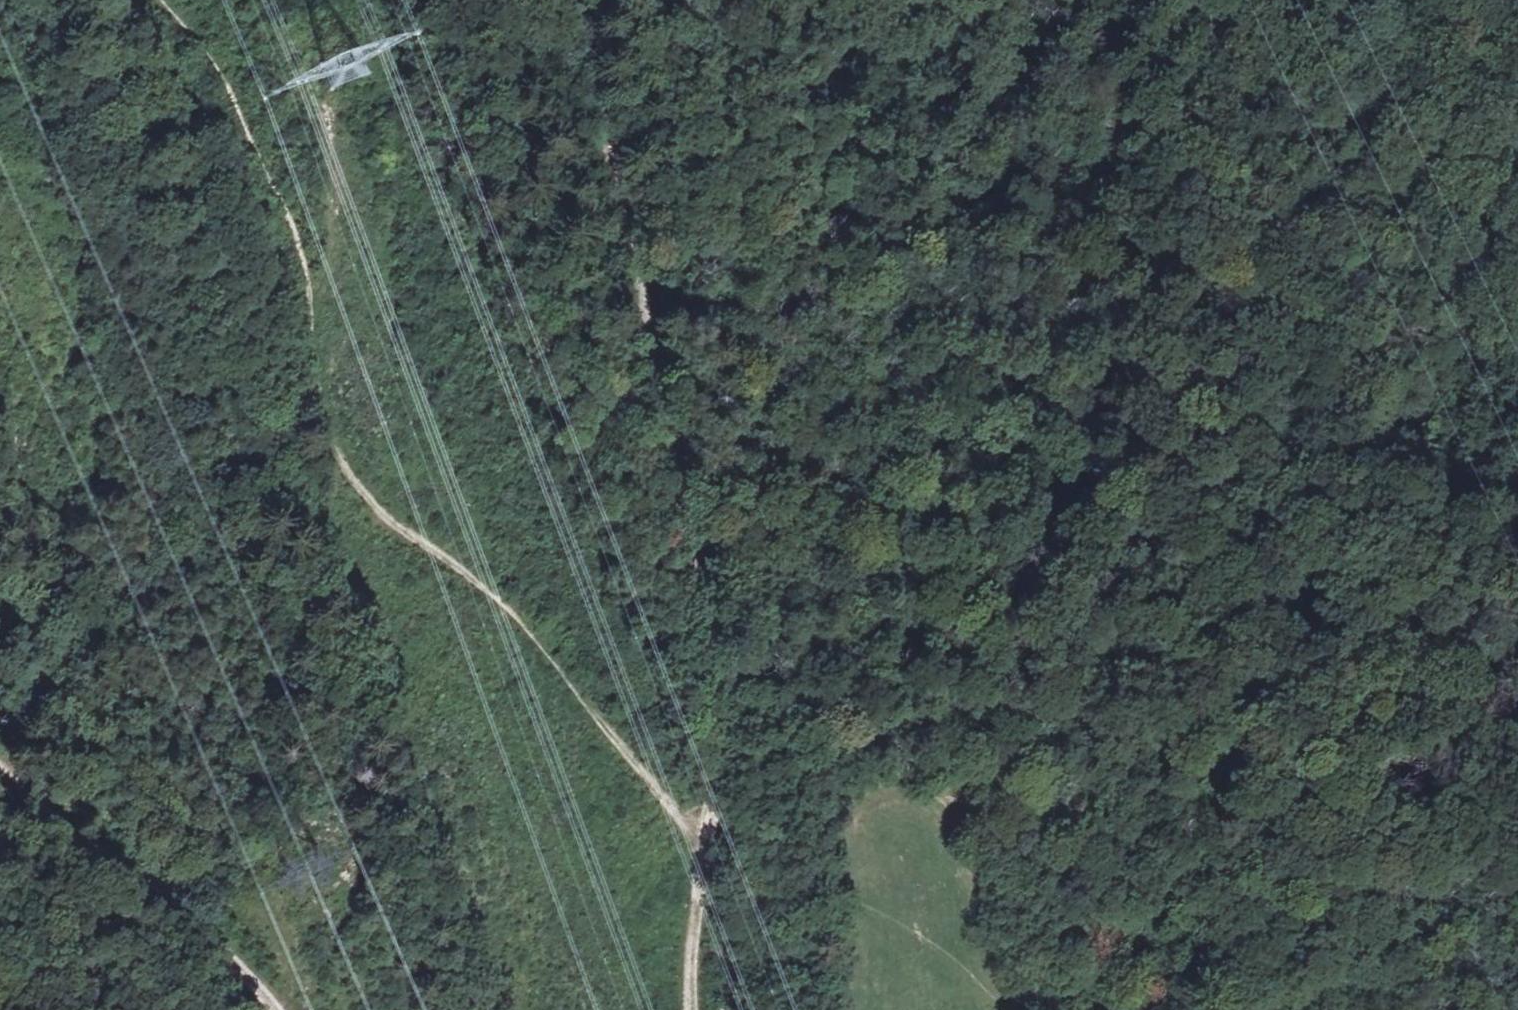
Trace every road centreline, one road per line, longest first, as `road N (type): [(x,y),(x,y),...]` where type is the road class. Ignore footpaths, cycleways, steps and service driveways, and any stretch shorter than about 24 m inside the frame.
road 1 (track): [(706,832),(716,797),(709,653),(619,240),(549,0)]
road 2 (track): [(0,782),(215,941),(275,1009)]
road 3 (track): [(688,1009),(706,832)]

